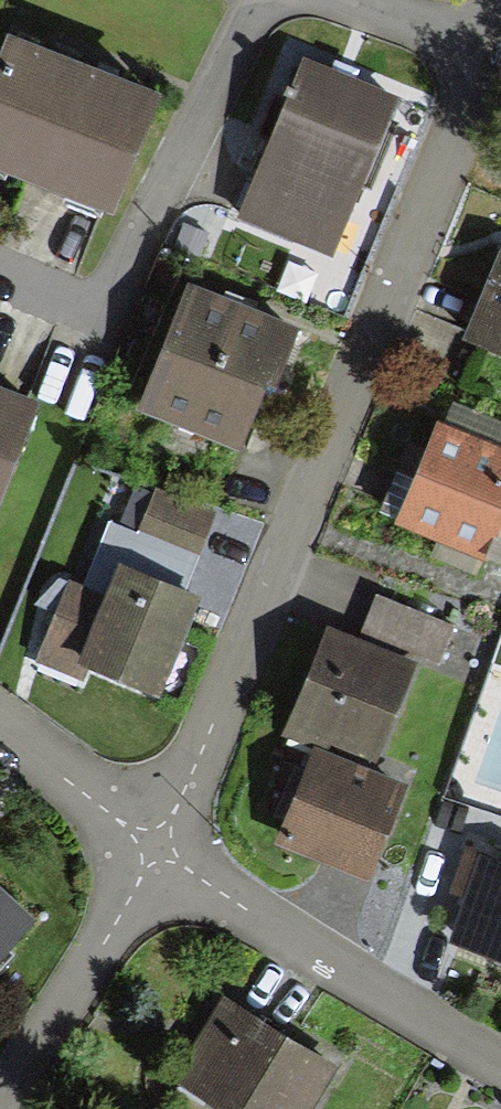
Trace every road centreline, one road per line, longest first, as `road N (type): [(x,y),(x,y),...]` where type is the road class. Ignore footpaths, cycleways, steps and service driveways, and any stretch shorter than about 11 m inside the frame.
road 1 (residential): [(149,855),(500,52)]
road 2 (residential): [(149,855),(500,1070)]
road 3 (residential): [(0,1104),(149,855)]
road 4 (residential): [(0,737),(149,855)]

